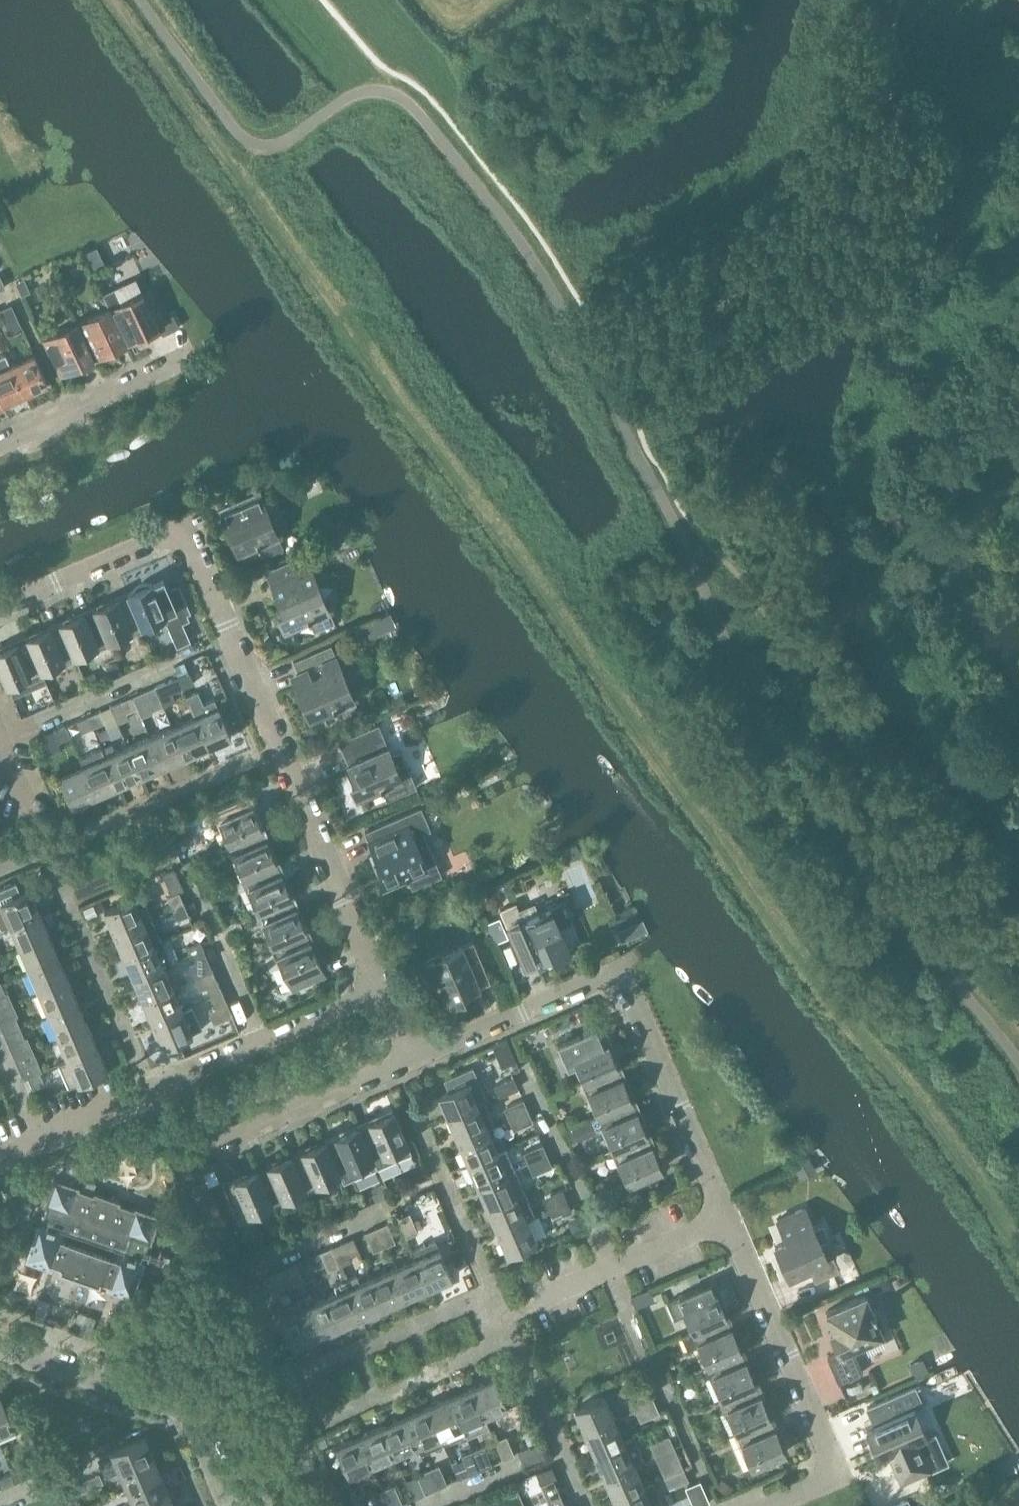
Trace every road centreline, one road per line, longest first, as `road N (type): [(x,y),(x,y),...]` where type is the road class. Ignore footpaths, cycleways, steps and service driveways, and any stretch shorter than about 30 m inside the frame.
road 1 (residential): [(386,990),(183,530),(0,607)]
road 2 (residential): [(730,1221),(639,1014),(610,978),(416,1060)]
road 3 (residential): [(146,1096),(322,1505)]
road 4 (residential): [(768,1505),(823,1480),(827,1463),(730,1221)]
road 5 (residential): [(0,1344),(183,1409),(207,1432),(237,1505)]
road 6 (residential): [(146,1096),(386,990)]
road 7 (residential): [(705,1484),(613,1269)]
road 8 (residential): [(613,1269),(529,1070)]
road 9 (residential): [(0,448),(191,357)]
road 10 (residential): [(237,1137),(416,1060)]
road 11 (residential): [(0,740),(177,664)]
road 12 (residential): [(0,1163),(146,1096)]
road 13 (residential): [(613,1269),(730,1221)]

